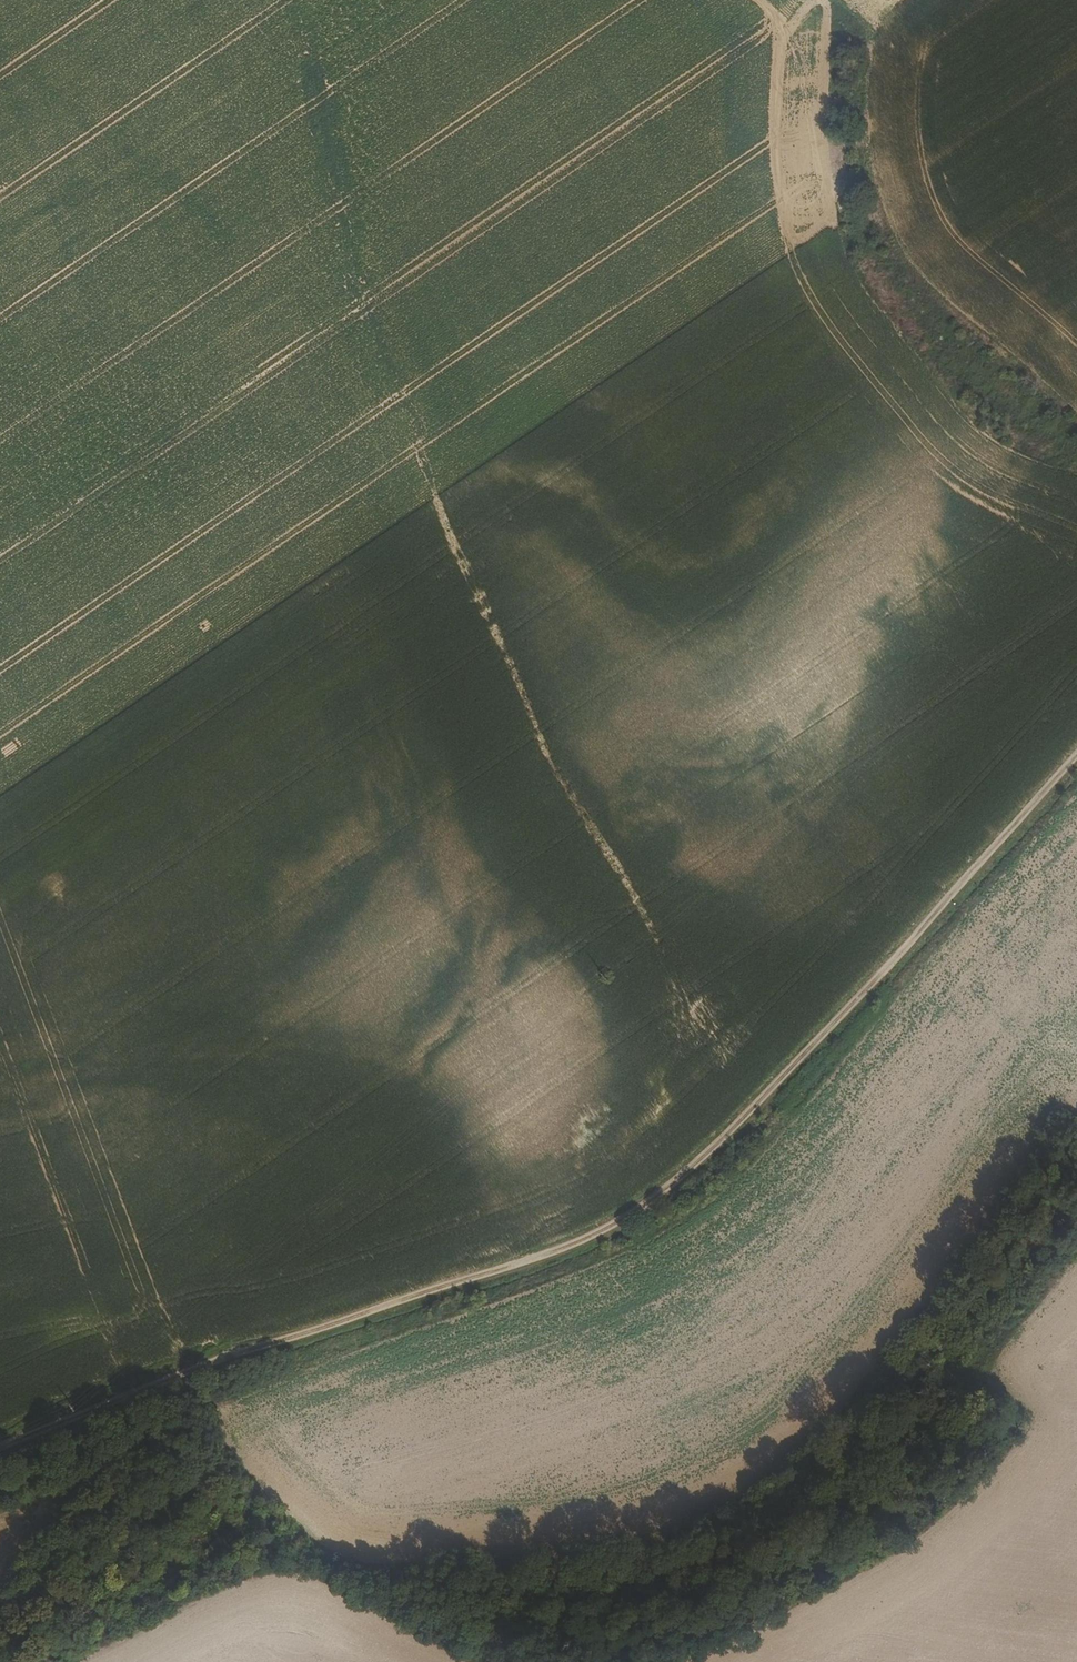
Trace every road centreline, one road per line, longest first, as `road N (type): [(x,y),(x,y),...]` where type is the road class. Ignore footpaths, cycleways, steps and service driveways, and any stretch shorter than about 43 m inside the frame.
road 1 (track): [(0,1447),(116,1396),(492,1273),(632,1214),(727,1138),(1076,755)]

